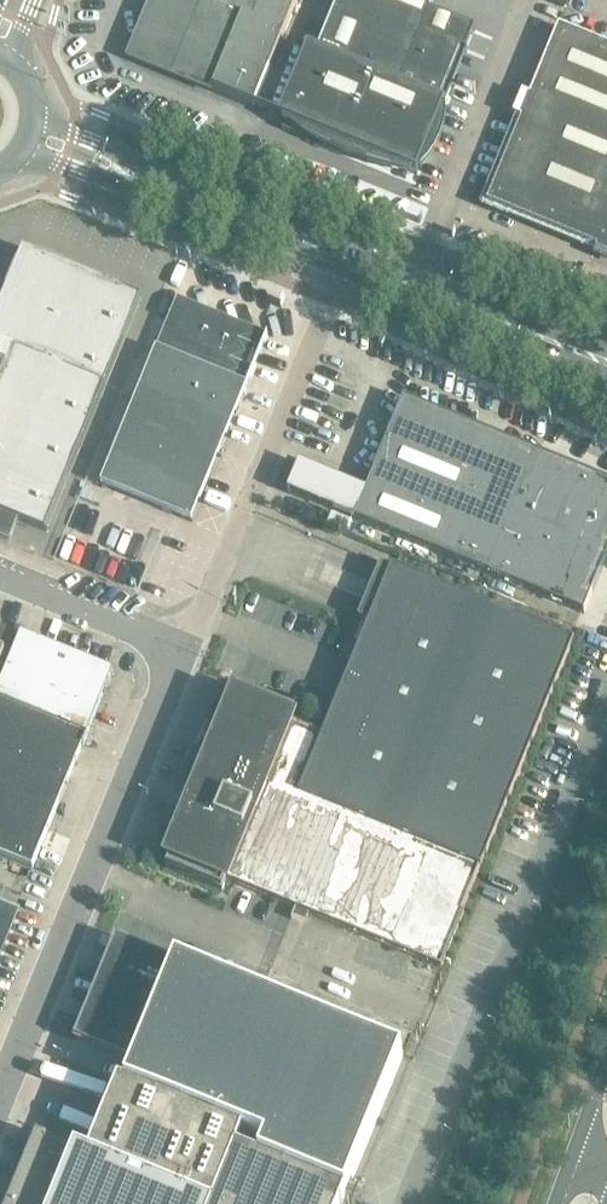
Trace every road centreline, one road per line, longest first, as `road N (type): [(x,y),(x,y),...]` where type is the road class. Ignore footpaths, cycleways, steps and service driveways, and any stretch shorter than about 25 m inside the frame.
road 1 (unclassified): [(0,1114),(190,651)]
road 2 (unclassified): [(190,651),(348,259)]
road 3 (unclassified): [(411,285),(525,0)]
road 4 (unclassified): [(190,651),(0,569)]
road 5 (tertiary): [(20,151),(206,202)]
road 6 (tertiary): [(206,202),(100,143),(35,119)]
road 7 (tertiary): [(348,259),(206,202)]

